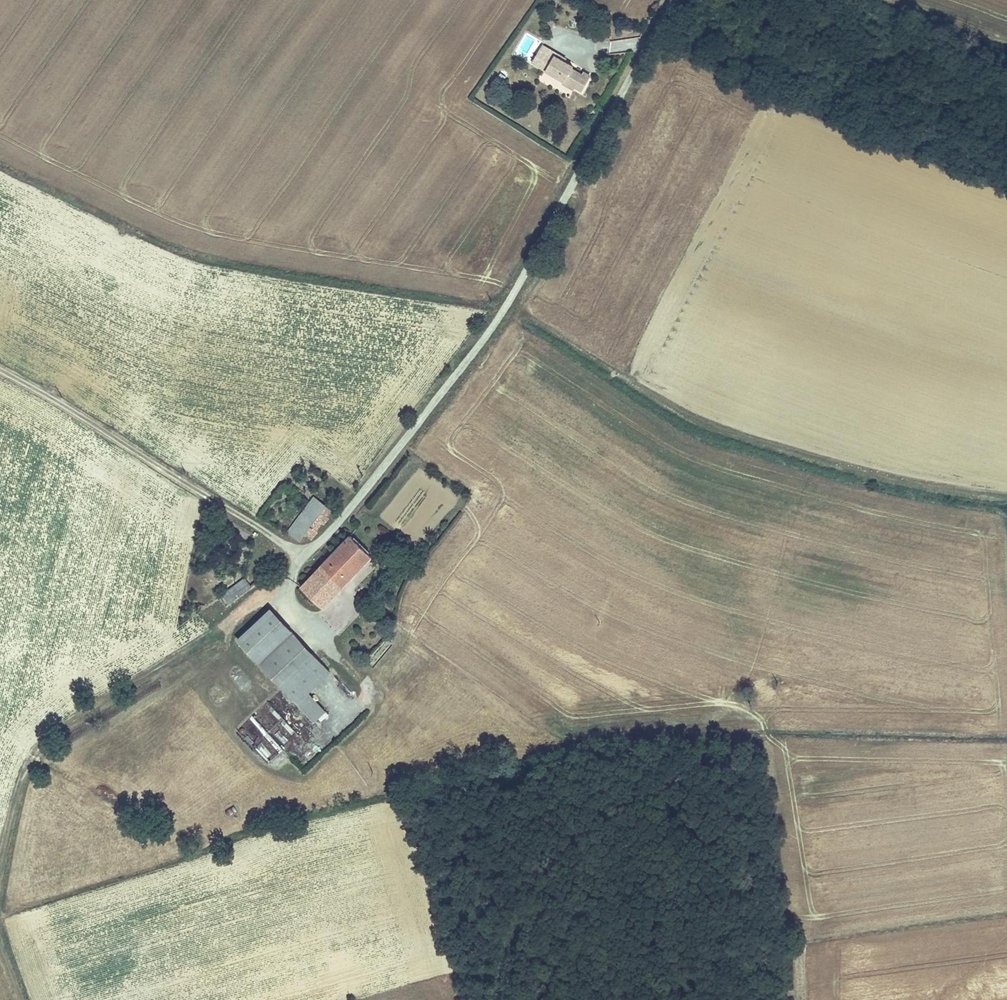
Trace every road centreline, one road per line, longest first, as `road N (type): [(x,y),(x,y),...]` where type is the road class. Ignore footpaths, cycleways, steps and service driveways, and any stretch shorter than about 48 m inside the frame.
road 1 (unclassified): [(675,0),(498,320),(376,478),(311,548)]
road 2 (track): [(1006,496),(699,421),(509,299)]

